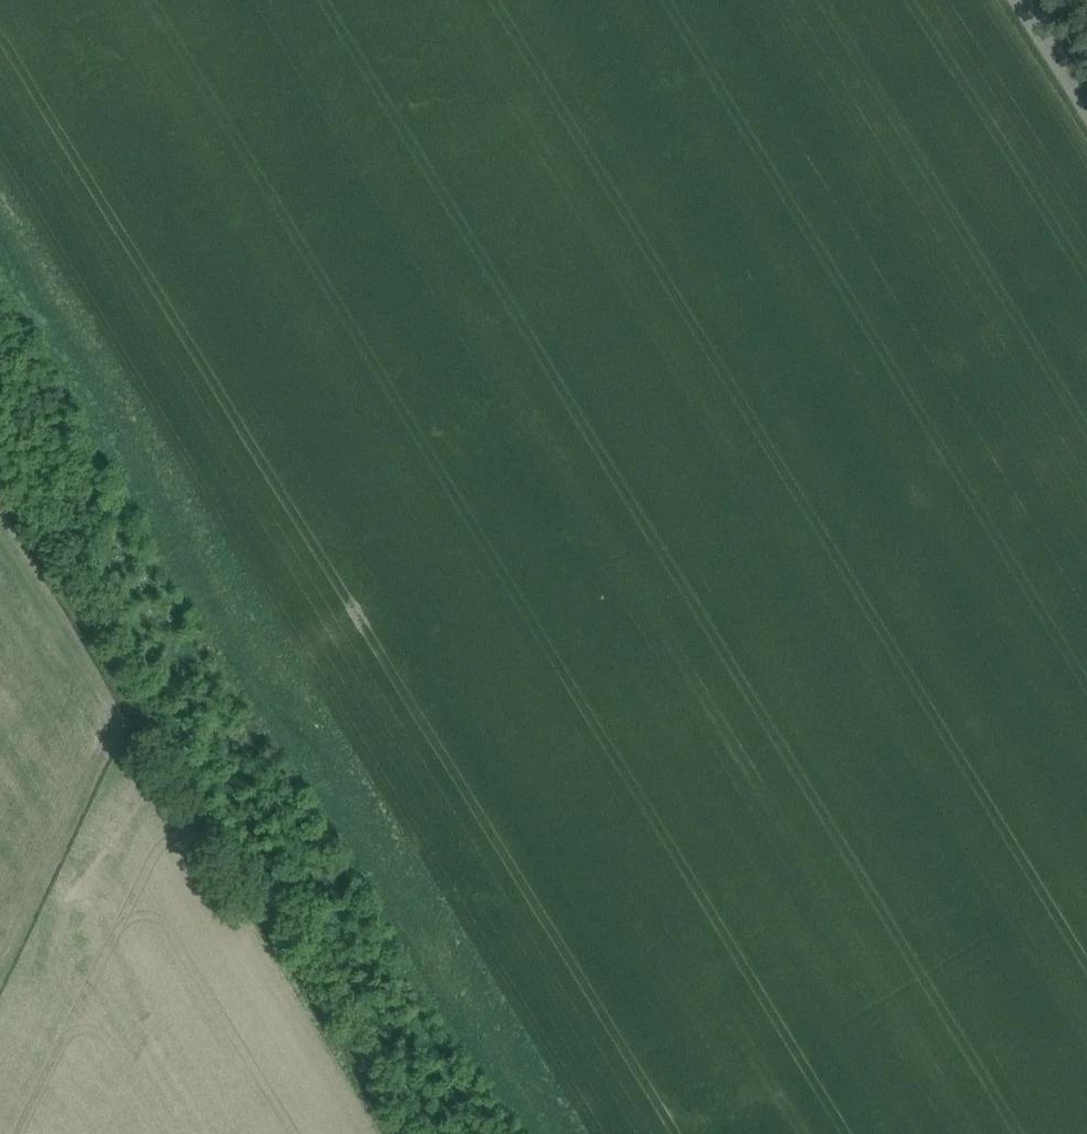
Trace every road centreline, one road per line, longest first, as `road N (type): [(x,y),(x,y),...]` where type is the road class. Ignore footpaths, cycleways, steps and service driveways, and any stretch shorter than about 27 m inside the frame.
road 1 (unclassified): [(1086,109),(1018,0)]

